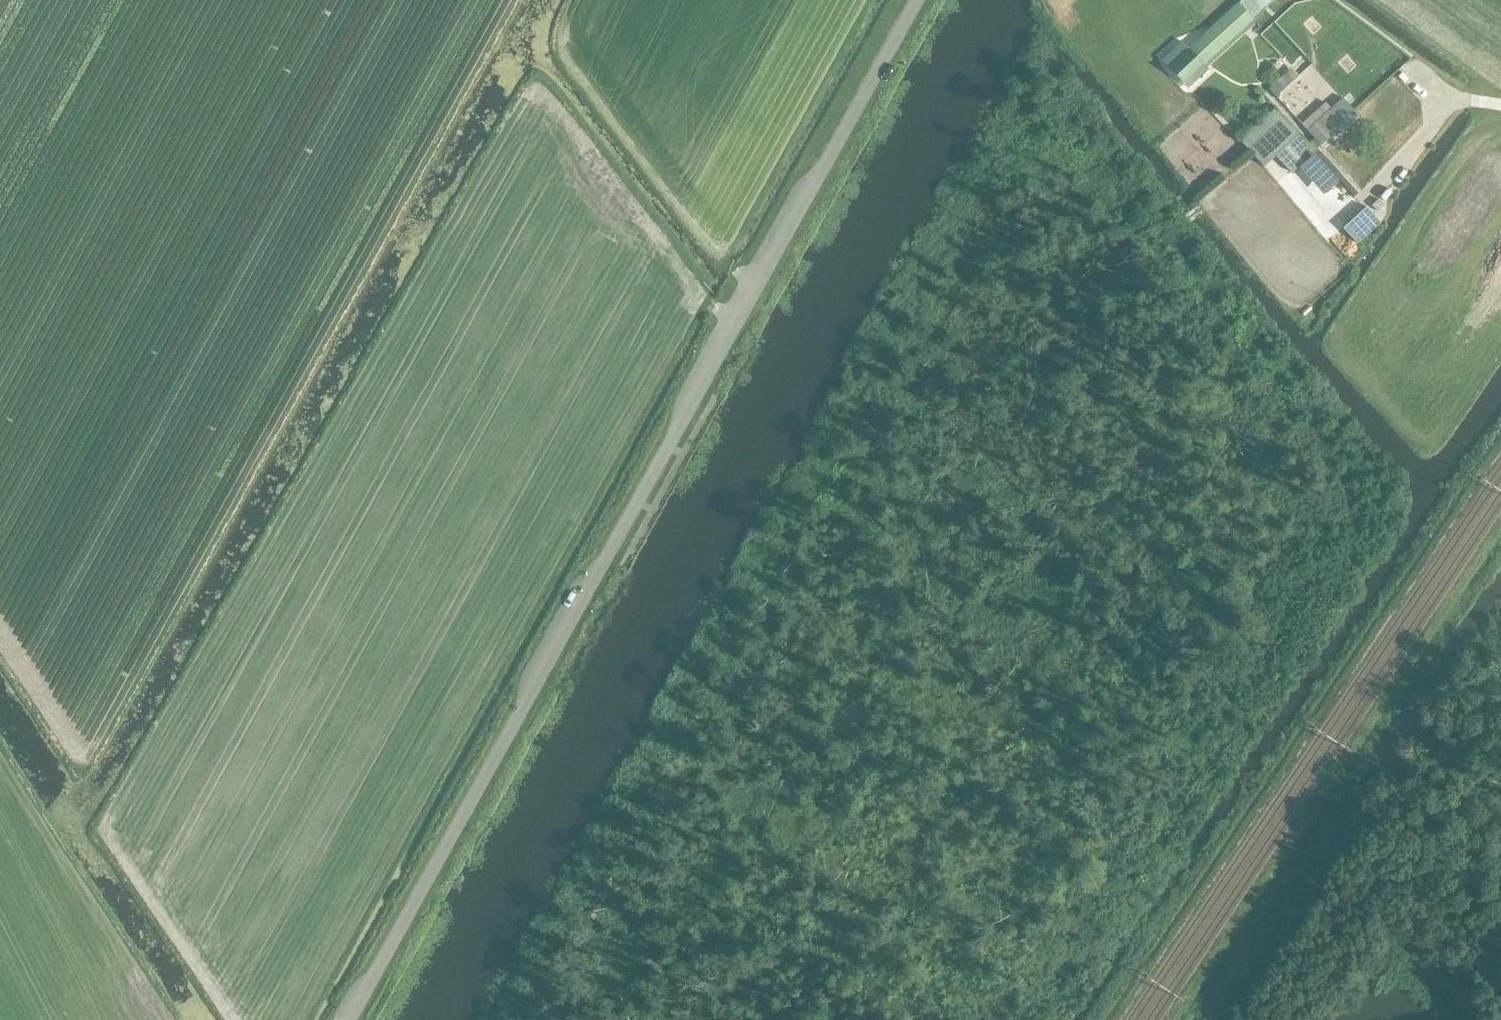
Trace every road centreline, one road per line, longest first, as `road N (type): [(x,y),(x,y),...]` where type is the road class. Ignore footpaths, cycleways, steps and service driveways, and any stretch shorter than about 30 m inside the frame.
road 1 (residential): [(344,1019),(916,0)]

